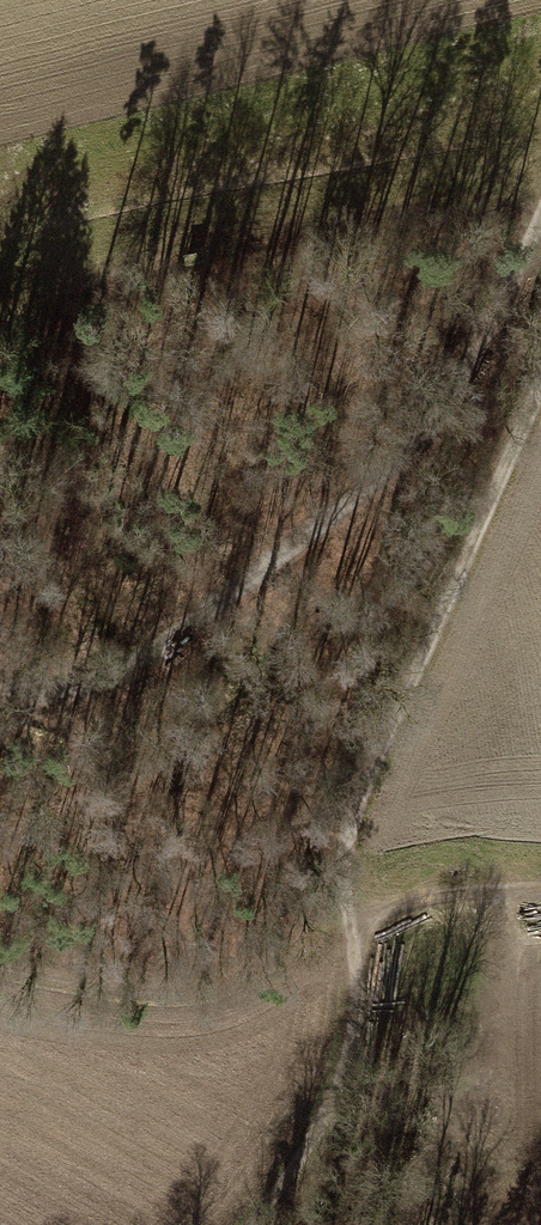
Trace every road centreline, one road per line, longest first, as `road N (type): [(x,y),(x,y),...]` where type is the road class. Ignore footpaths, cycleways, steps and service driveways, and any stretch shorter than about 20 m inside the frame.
road 1 (track): [(256,1224),(321,1132),(356,1043),(358,964),(342,904),(348,836),(540,387)]
road 2 (track): [(540,214),(457,404),(371,483),(162,651),(78,694),(0,686)]
road 3 (track): [(353,929),(441,895),(540,889)]

